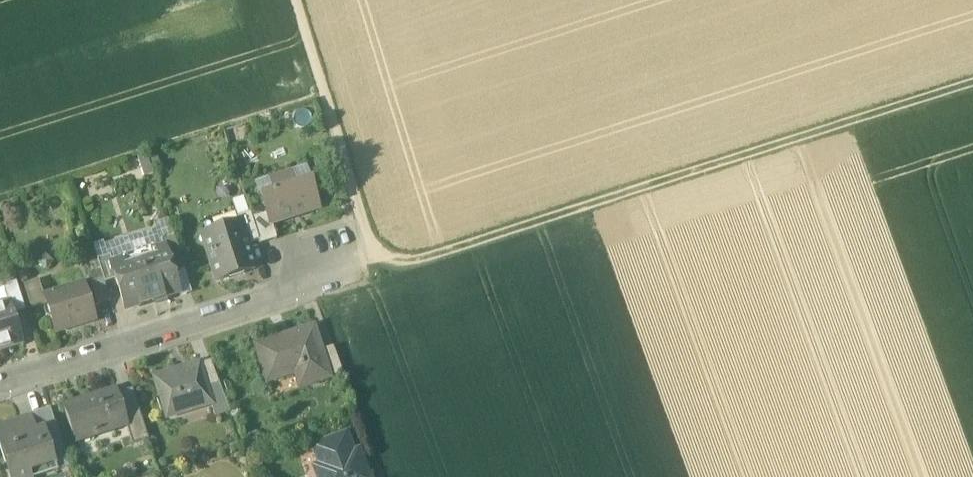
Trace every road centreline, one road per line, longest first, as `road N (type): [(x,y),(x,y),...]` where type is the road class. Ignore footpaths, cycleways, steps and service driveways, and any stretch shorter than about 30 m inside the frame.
road 1 (track): [(392,263),(972,81)]
road 2 (residential): [(0,384),(330,273)]
road 3 (track): [(297,0),(367,232),(392,263)]

